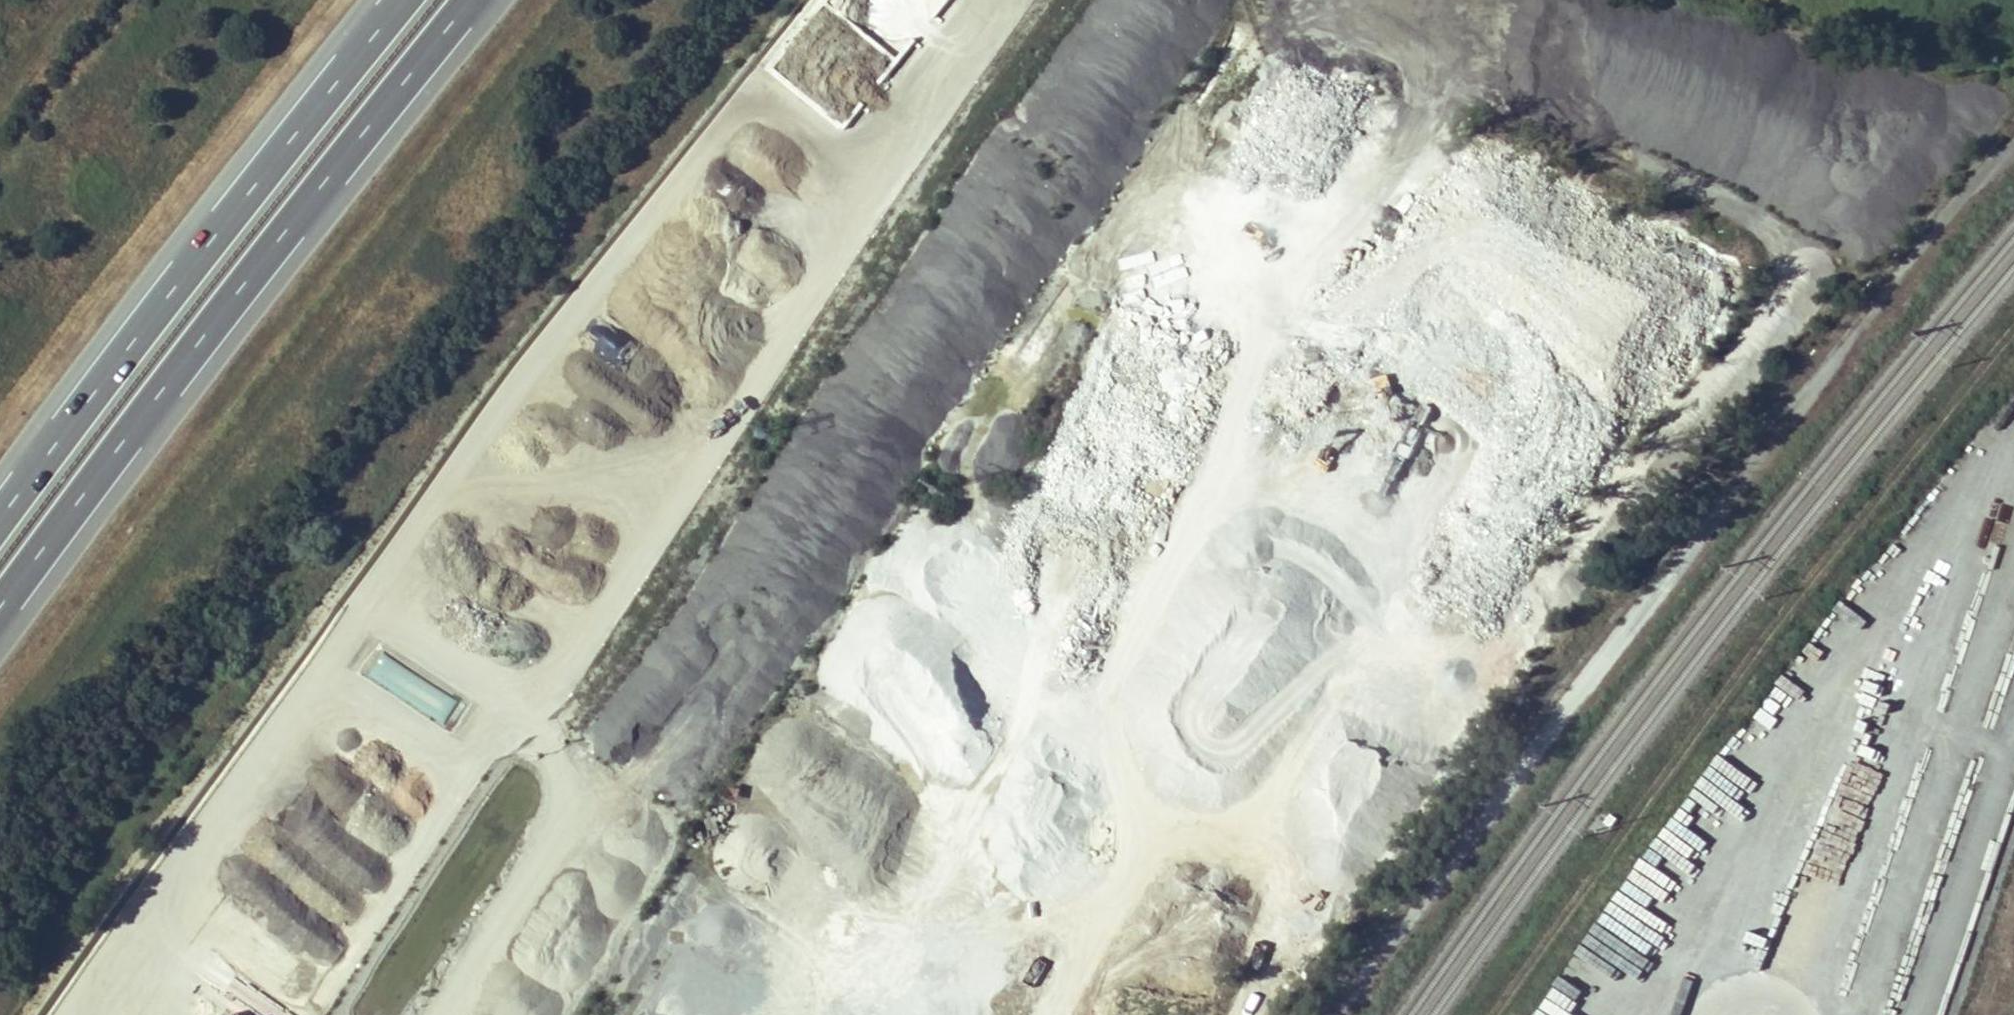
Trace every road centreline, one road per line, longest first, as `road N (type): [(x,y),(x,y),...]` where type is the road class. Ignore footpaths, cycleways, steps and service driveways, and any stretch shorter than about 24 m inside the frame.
road 1 (unclassified): [(1338,1014),(1842,351),(2013,144)]
road 2 (motorway): [(0,606),(471,0)]
road 3 (motorway): [(403,0),(0,519)]

